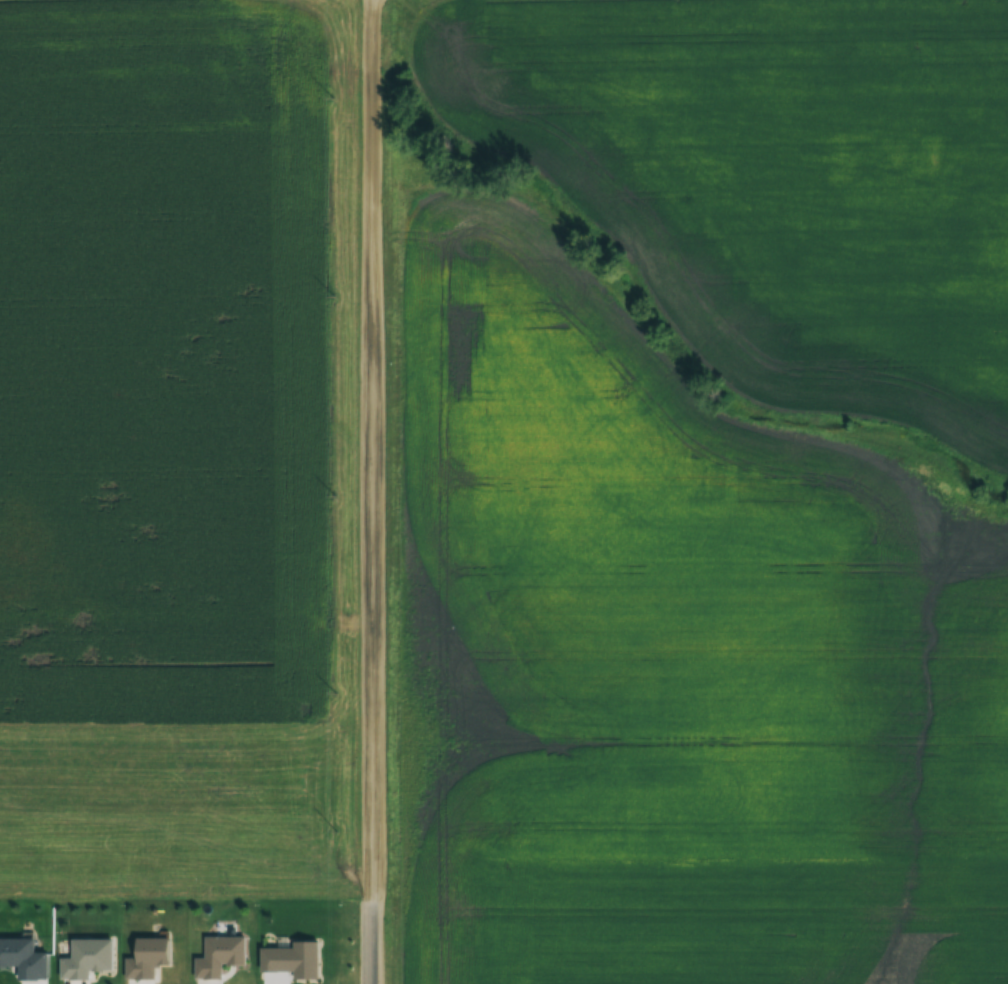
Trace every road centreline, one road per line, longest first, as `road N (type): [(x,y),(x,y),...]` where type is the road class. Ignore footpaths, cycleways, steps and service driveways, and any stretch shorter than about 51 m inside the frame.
road 1 (residential): [(370,903),(375,0)]

